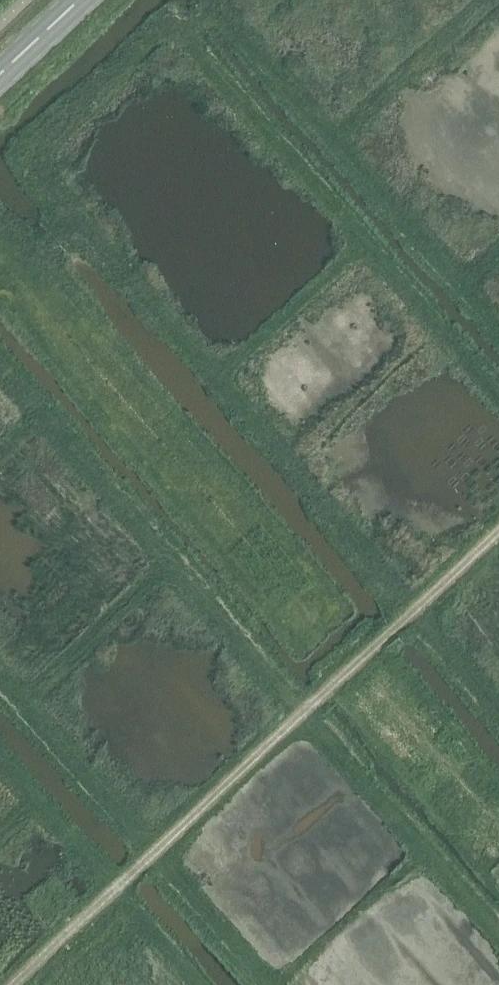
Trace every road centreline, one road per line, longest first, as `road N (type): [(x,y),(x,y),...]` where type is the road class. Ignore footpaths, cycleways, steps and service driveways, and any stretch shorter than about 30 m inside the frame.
road 1 (track): [(498,533),(13,984)]

